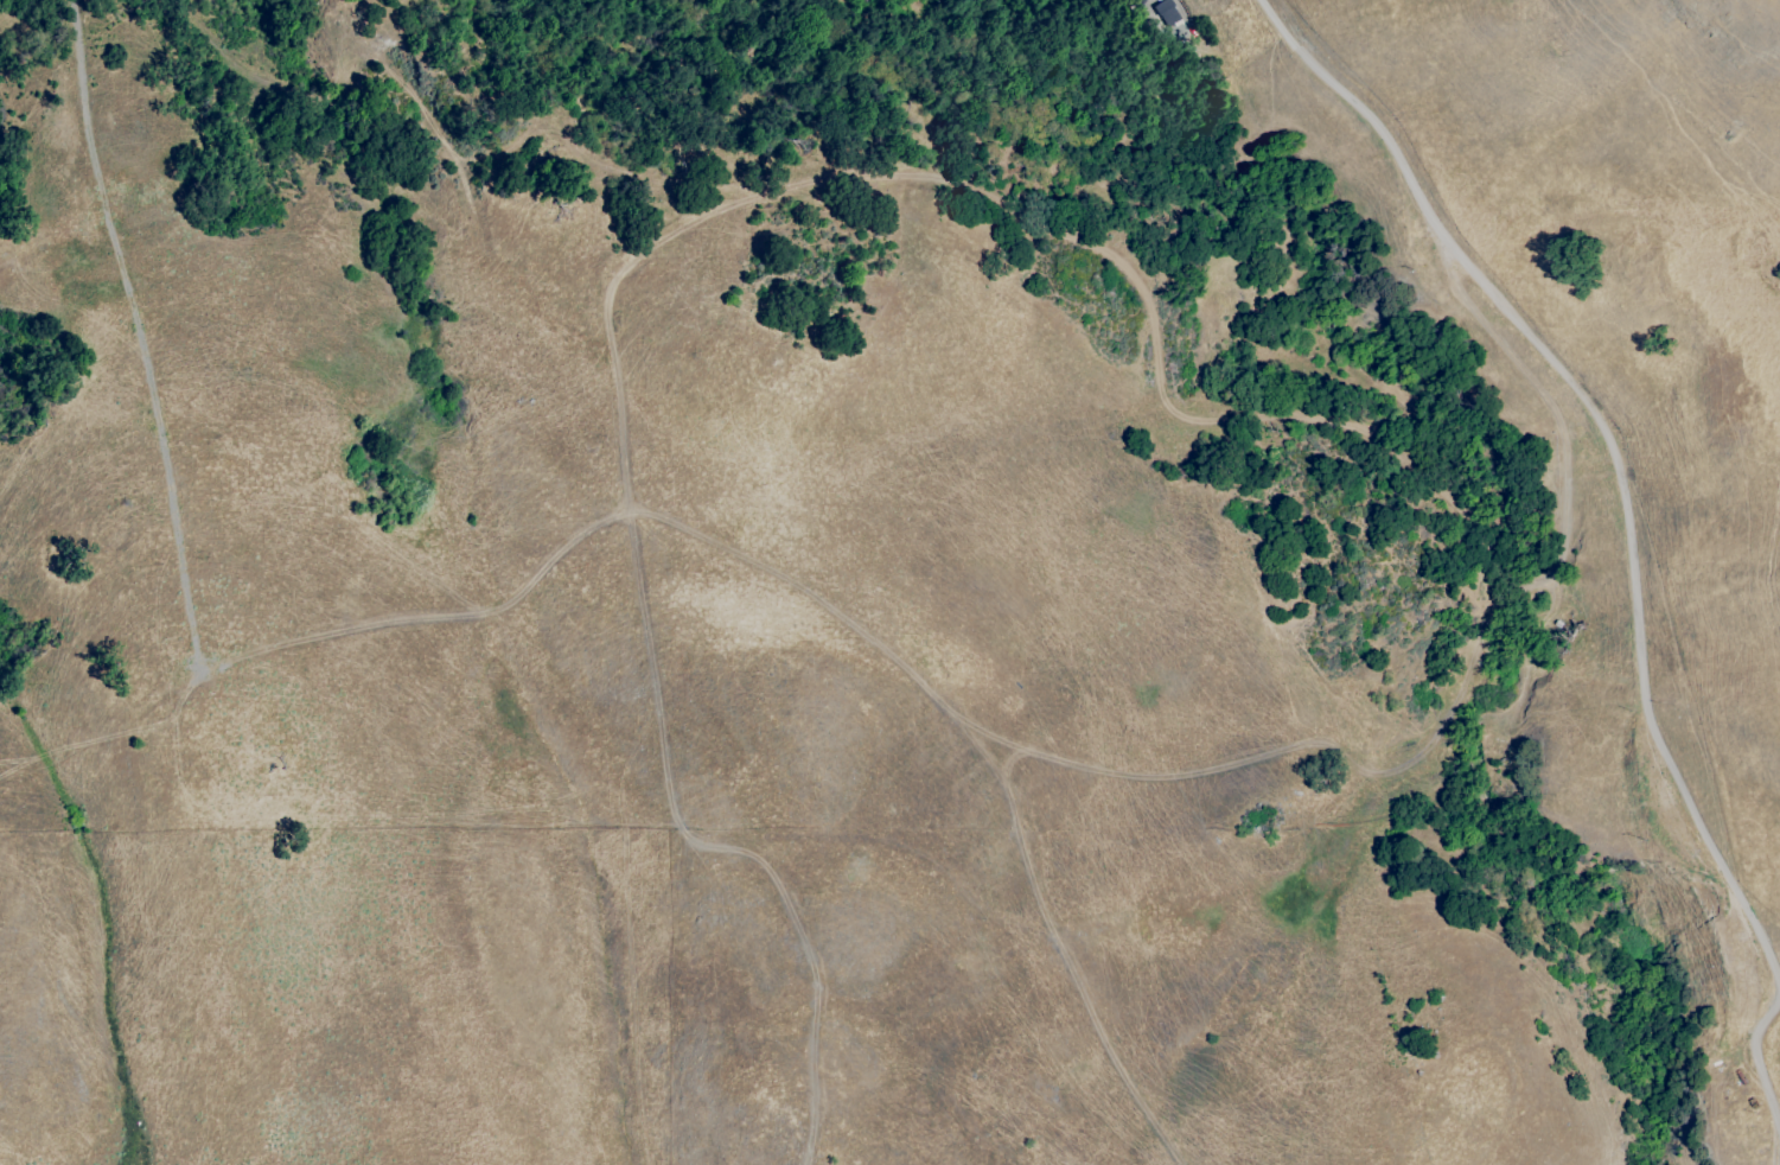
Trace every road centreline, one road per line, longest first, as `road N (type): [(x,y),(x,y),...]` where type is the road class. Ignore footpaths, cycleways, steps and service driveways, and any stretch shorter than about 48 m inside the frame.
road 1 (residential): [(1261,0),(1391,147),(1437,229),(1563,374),(1616,460),(1644,712),(1779,982),(1773,1011),(1752,1038),(1779,1134)]

